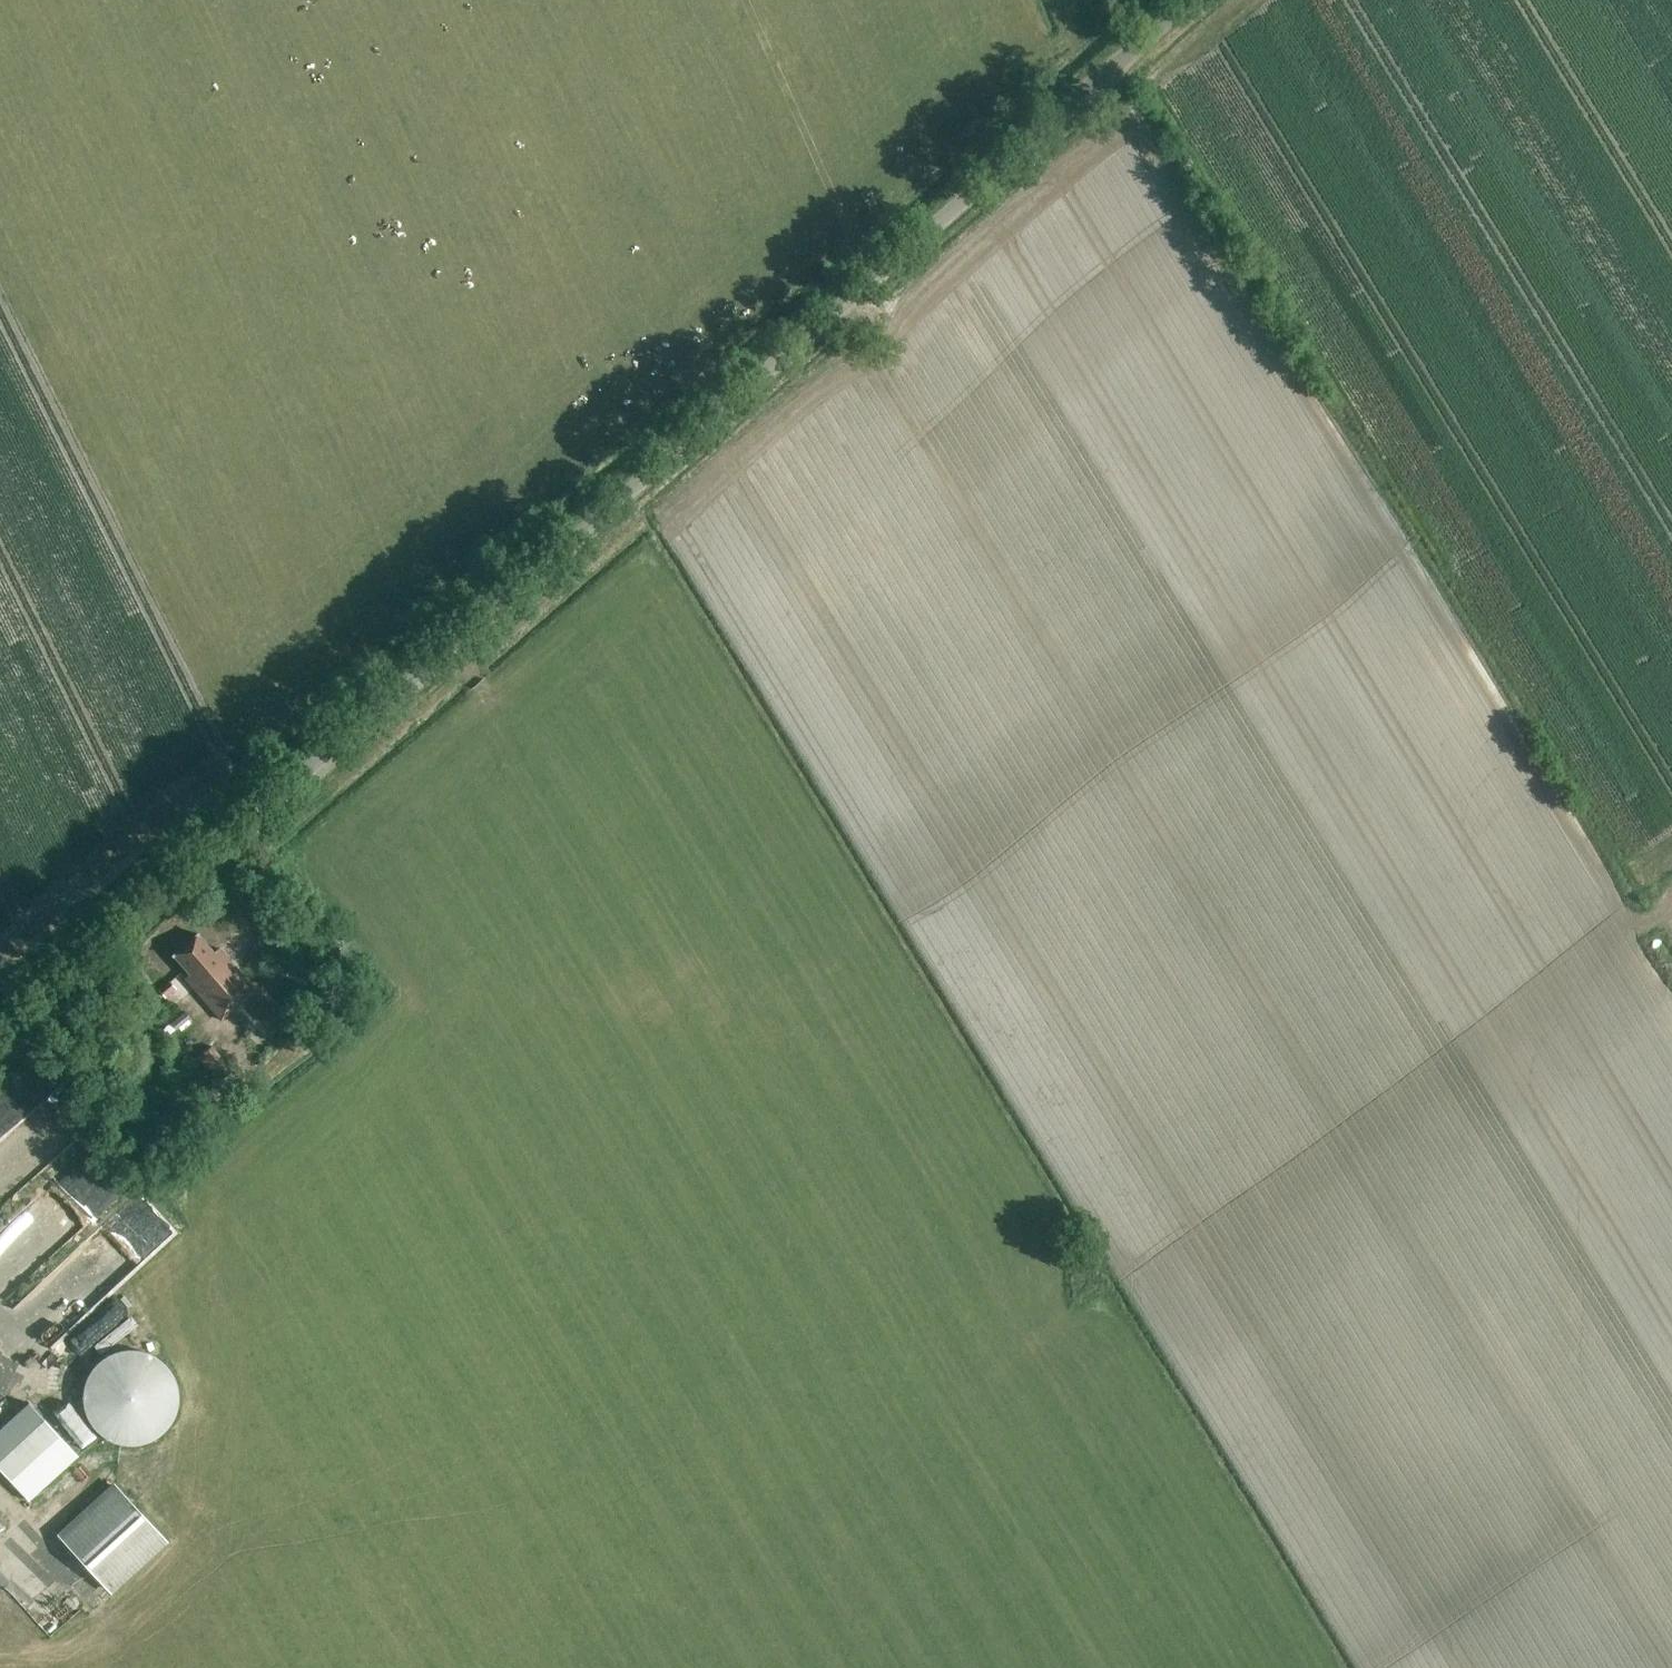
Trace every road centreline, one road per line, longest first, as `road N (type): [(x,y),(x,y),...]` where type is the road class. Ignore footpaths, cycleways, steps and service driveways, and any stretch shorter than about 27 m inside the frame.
road 1 (unclassified): [(0,1035),(1190,0)]
road 2 (track): [(882,271),(853,236),(747,0)]

